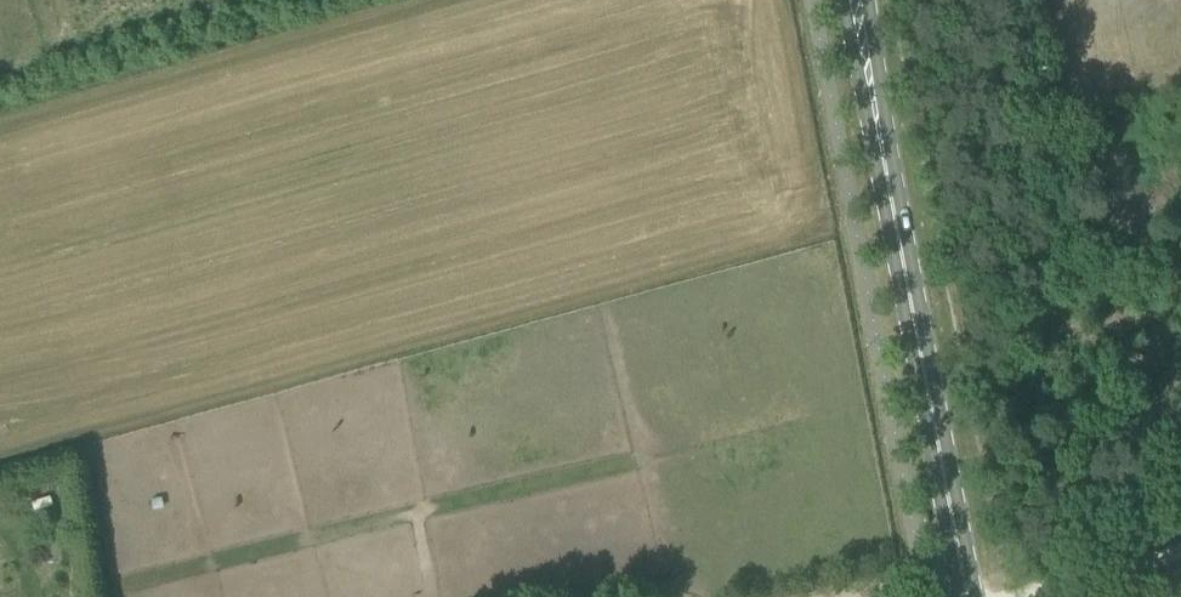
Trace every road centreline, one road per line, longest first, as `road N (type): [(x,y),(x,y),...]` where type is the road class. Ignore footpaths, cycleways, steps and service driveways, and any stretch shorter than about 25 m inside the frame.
road 1 (secondary): [(965,596),(852,0)]

